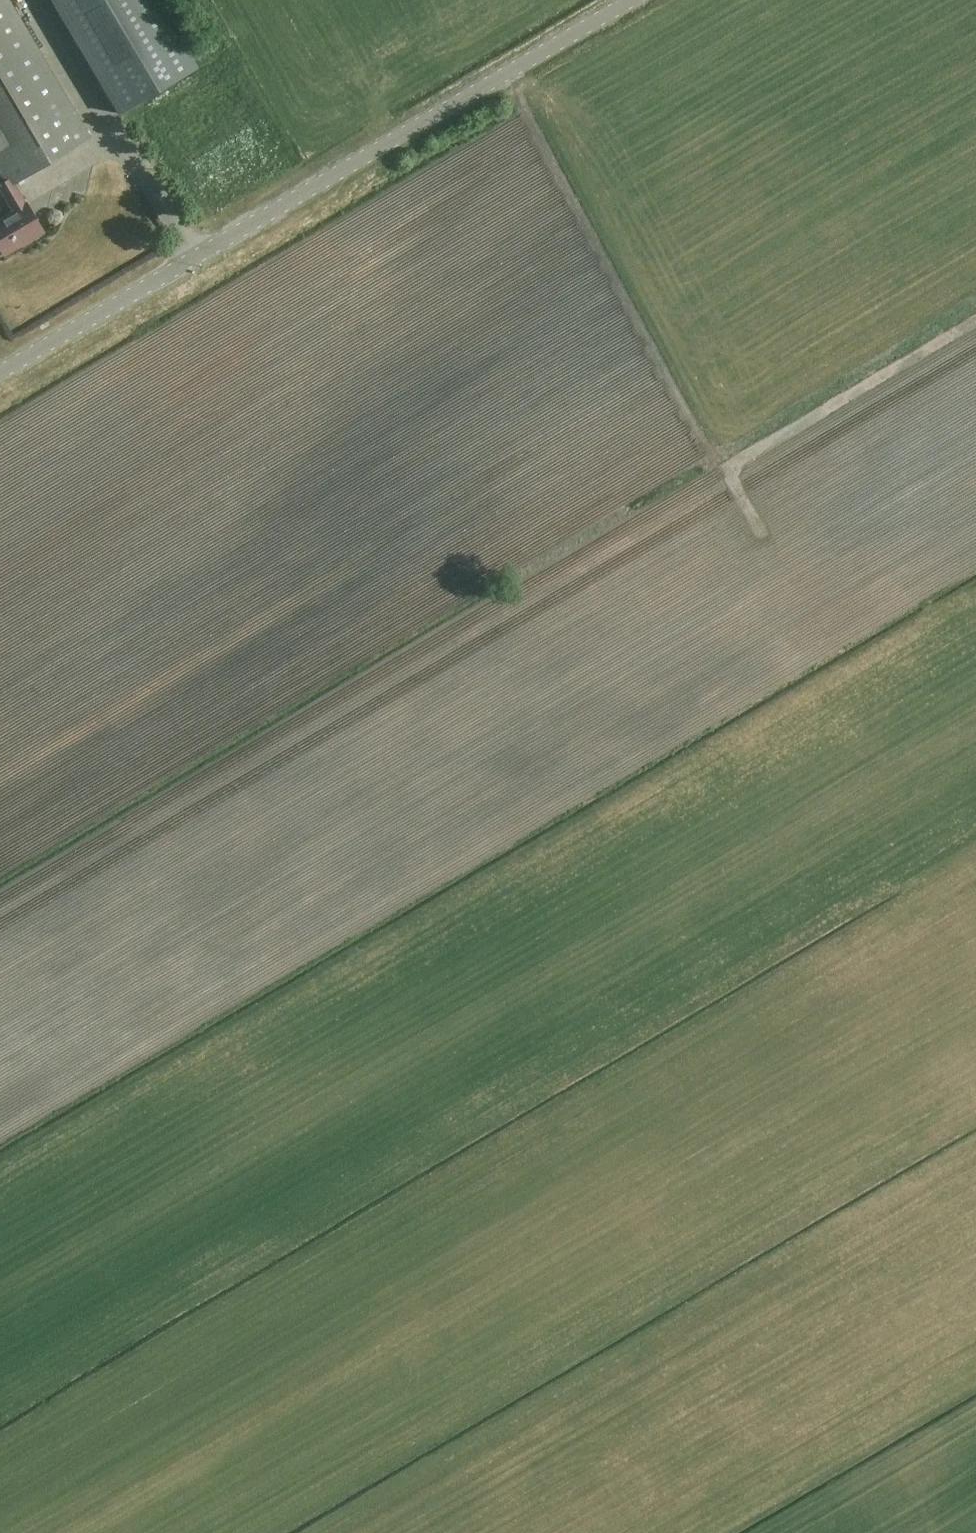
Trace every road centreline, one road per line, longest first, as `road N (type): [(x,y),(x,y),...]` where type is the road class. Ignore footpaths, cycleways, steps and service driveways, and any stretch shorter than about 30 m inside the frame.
road 1 (tertiary): [(0,378),(639,0)]

